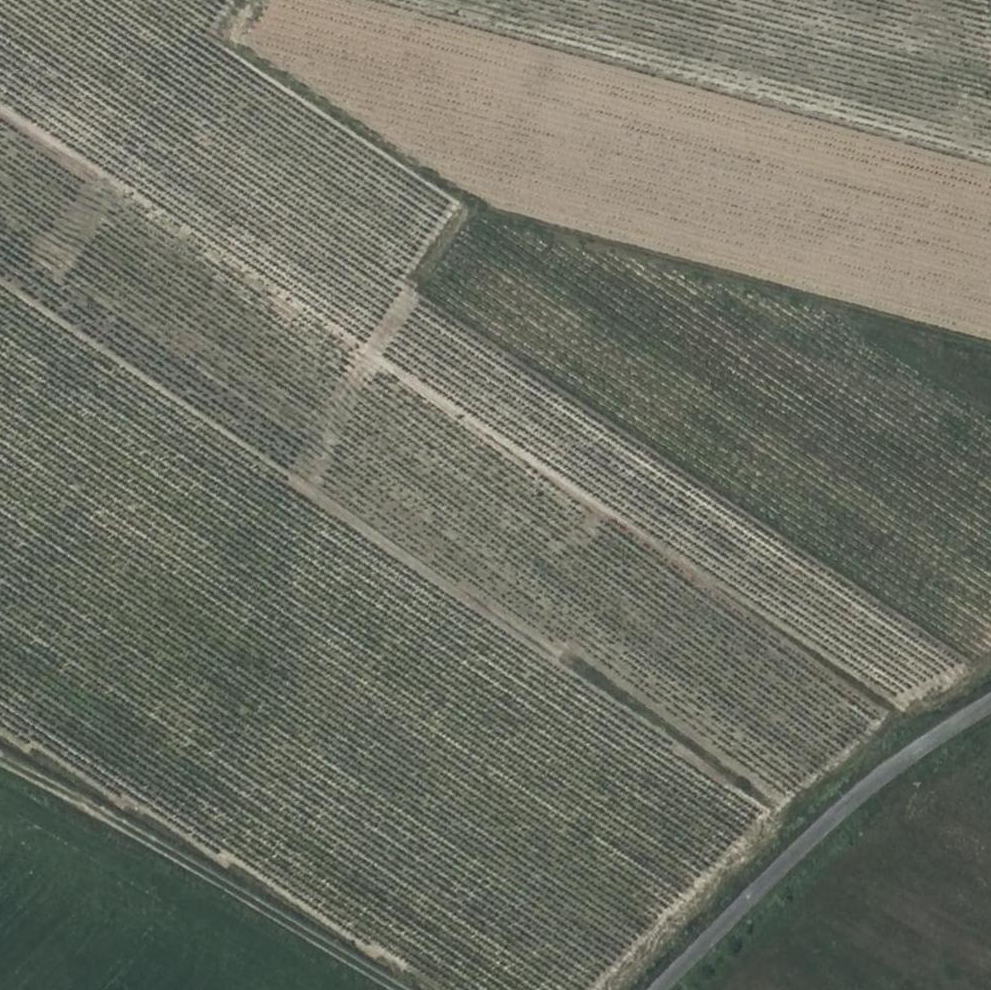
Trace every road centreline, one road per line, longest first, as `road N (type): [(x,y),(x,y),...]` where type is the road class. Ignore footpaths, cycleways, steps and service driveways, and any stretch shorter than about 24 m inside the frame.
road 1 (track): [(393,989),(0,761)]
road 2 (unclassified): [(990,707),(910,757),(831,824),(661,989)]

